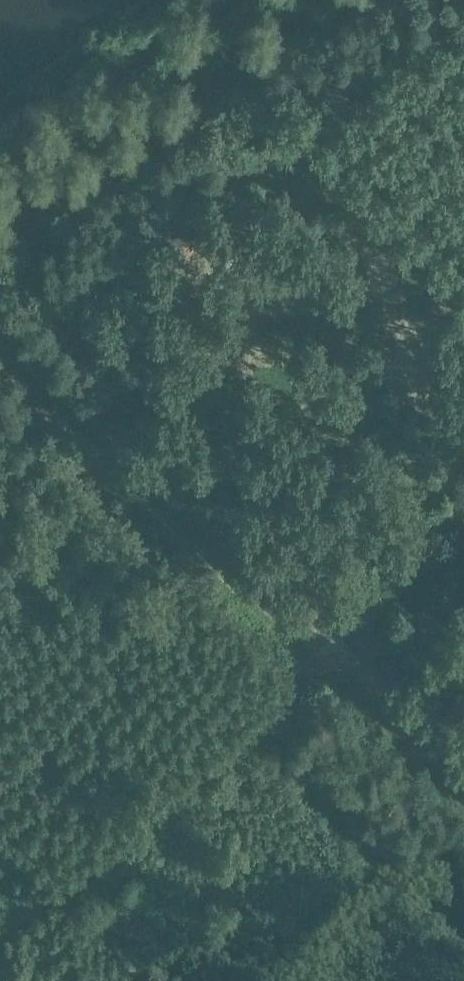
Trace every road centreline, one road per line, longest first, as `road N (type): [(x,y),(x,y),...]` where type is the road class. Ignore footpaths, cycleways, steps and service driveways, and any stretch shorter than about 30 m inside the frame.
road 1 (track): [(0,337),(463,774)]
road 2 (track): [(0,926),(463,537)]
road 3 (track): [(0,163),(233,0)]

